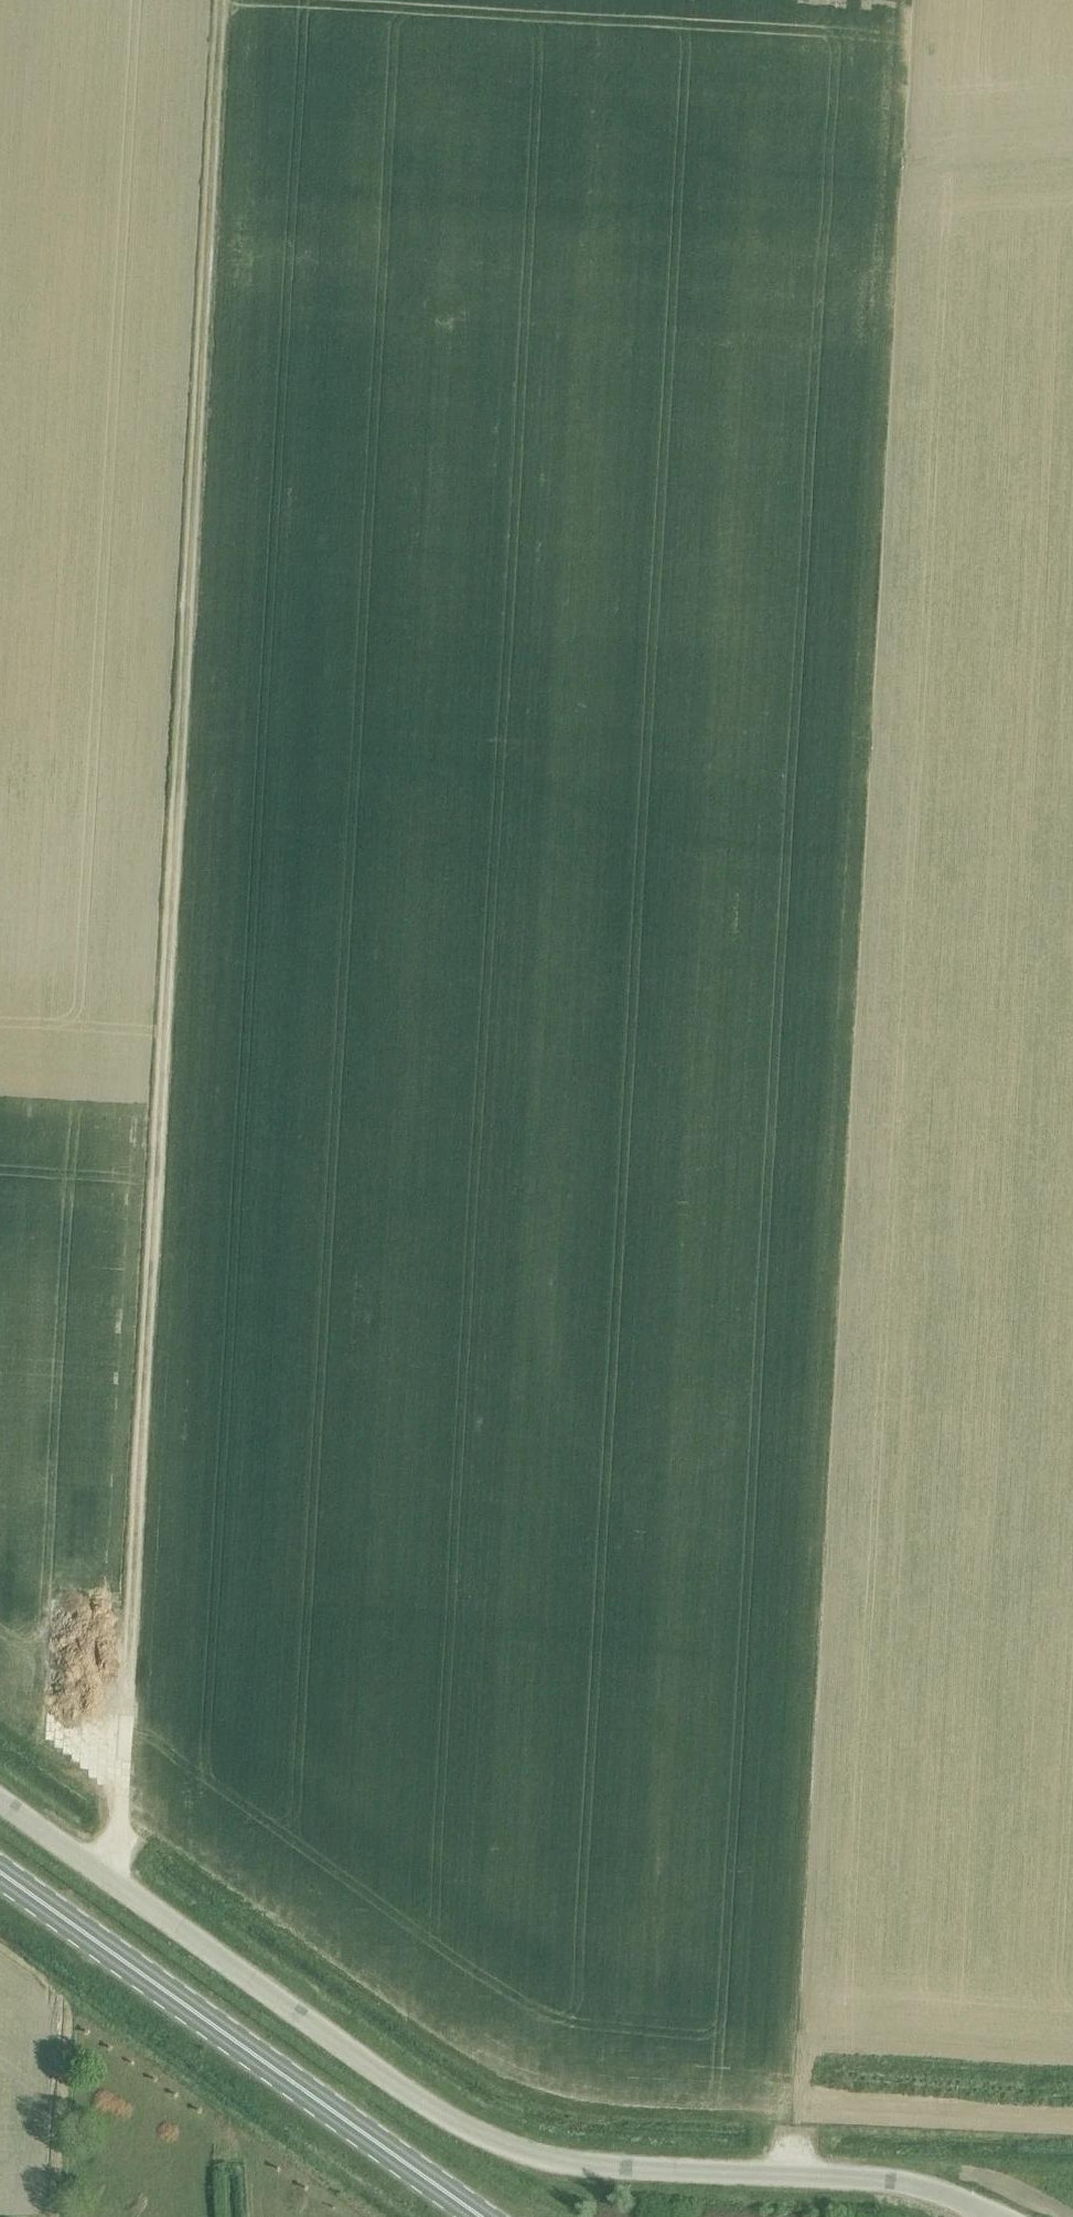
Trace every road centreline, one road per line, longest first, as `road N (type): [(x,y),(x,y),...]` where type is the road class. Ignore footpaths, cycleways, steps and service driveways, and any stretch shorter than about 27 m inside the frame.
road 1 (track): [(90,1869),(116,1832),(218,0)]
road 2 (tertiary): [(998,2216),(886,2180),(563,2162),(491,2139),(426,2104),(0,1805)]
road 3 (primary): [(483,2216),(0,1871)]

